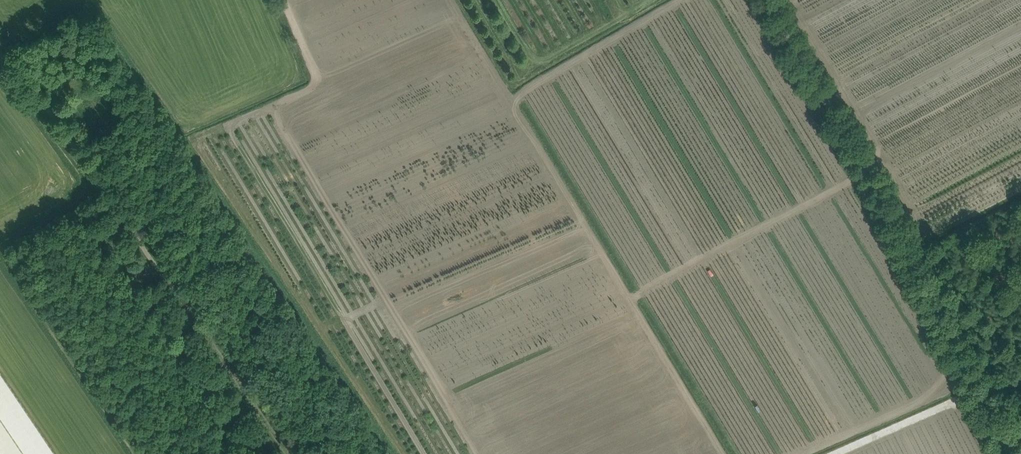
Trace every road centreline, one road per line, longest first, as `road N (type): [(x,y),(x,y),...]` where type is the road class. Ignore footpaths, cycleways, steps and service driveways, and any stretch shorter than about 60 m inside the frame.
road 1 (unclassified): [(1008,453),(898,235),(764,0)]
road 2 (track): [(287,453),(100,187)]

